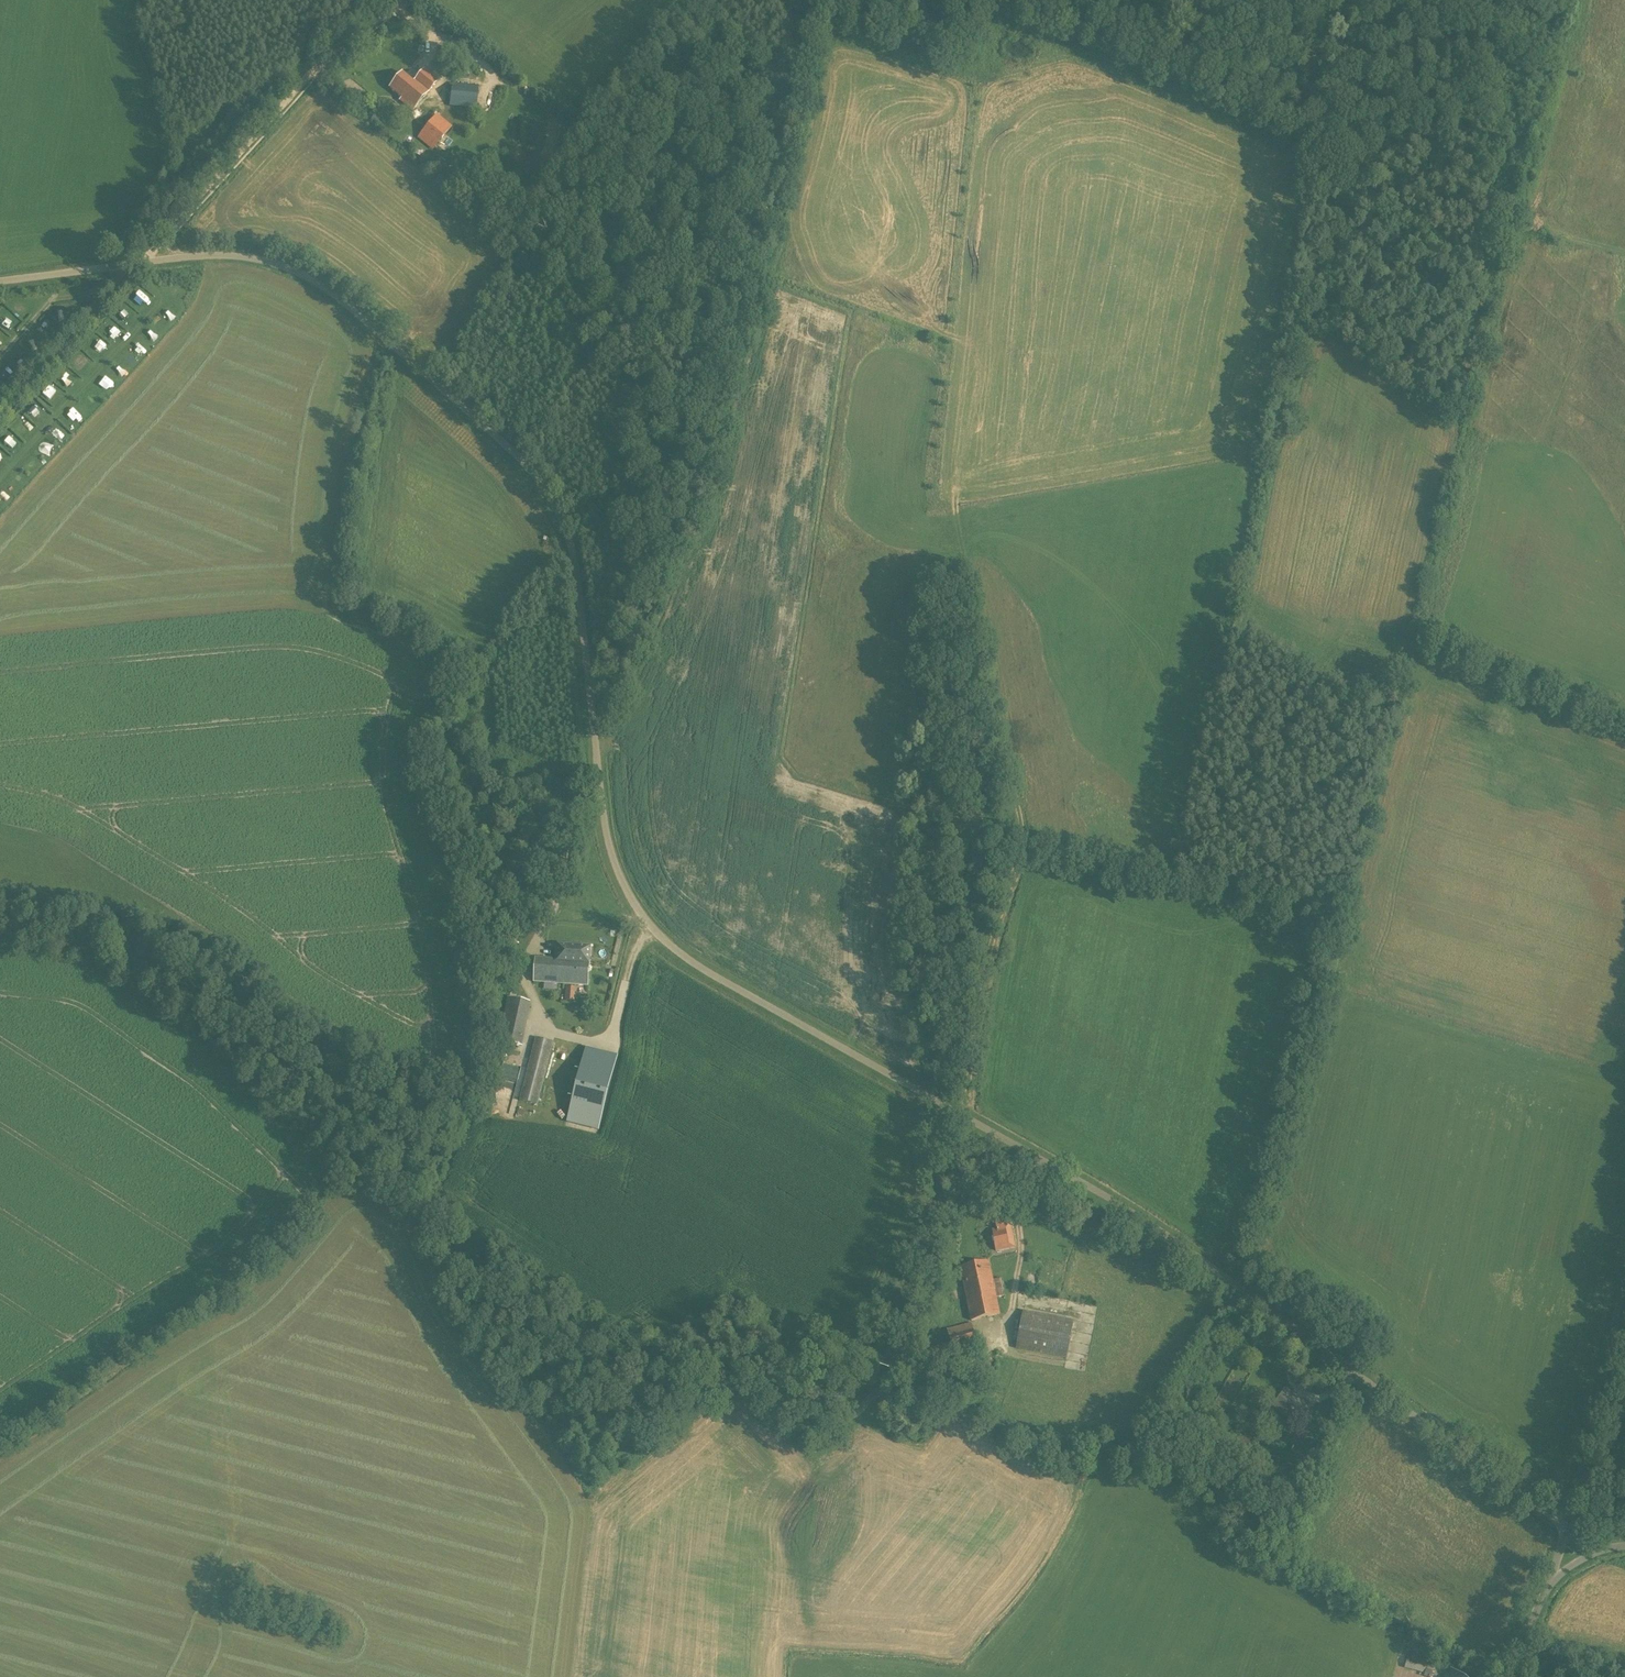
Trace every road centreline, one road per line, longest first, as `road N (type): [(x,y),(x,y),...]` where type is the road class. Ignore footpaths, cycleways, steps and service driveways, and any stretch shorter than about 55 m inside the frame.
road 1 (unclassified): [(1565,1528),(1121,1204),(686,958),(651,929),(627,893),(610,840),(583,620),(557,512),(516,456),(326,288),(268,260),(212,255),(0,284)]
road 2 (track): [(140,263),(313,71),(402,0)]
road 3 (unclassified): [(1565,1528),(1624,1278)]

